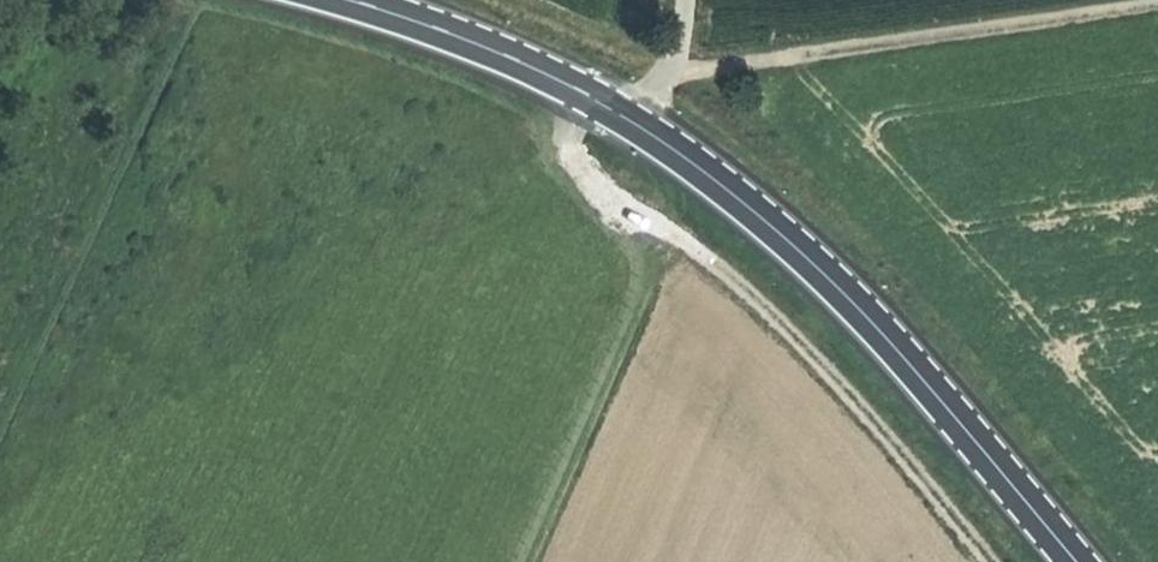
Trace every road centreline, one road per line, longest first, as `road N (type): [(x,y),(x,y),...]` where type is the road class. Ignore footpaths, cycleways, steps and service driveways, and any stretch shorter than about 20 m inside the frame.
road 1 (secondary): [(1076,561),(803,256),(630,118),(500,60),(321,0)]
road 2 (track): [(630,118),(678,72),(1157,9)]
road 3 (track): [(545,561),(658,297),(657,251),(631,210),(575,168),(563,141),(577,95)]

